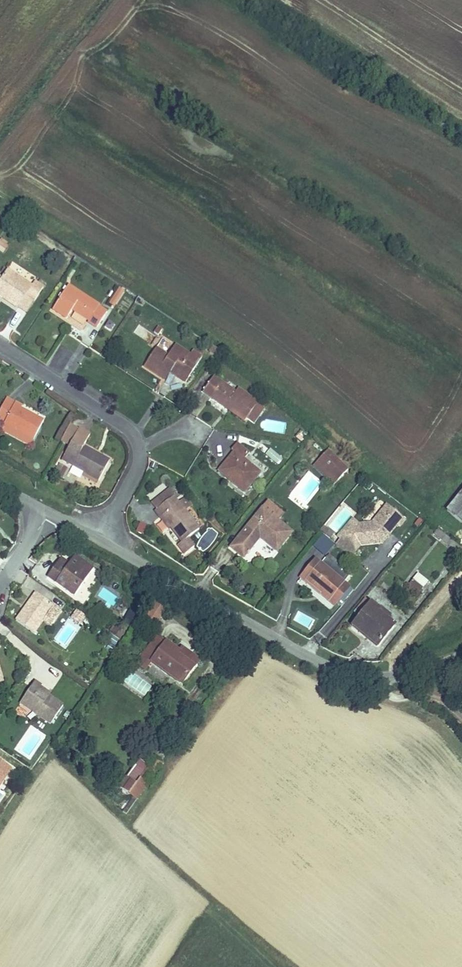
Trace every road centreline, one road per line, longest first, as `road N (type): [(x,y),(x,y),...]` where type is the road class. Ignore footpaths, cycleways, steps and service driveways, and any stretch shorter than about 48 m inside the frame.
road 1 (unclassified): [(461,656),(394,680),(343,676),(100,539)]
road 2 (residential): [(100,539),(135,471),(131,433),(0,346)]

